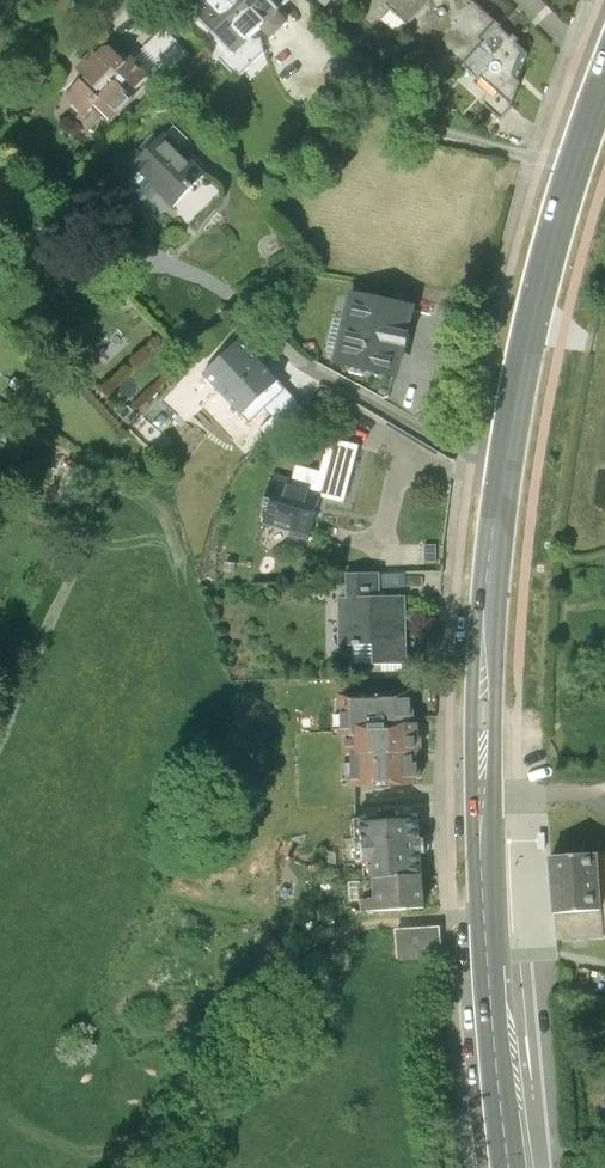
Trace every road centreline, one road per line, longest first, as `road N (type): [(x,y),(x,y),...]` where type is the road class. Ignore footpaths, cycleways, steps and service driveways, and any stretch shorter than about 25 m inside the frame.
road 1 (primary): [(509,1167),(488,914),(483,714),(494,535),(523,353),(604,75)]

